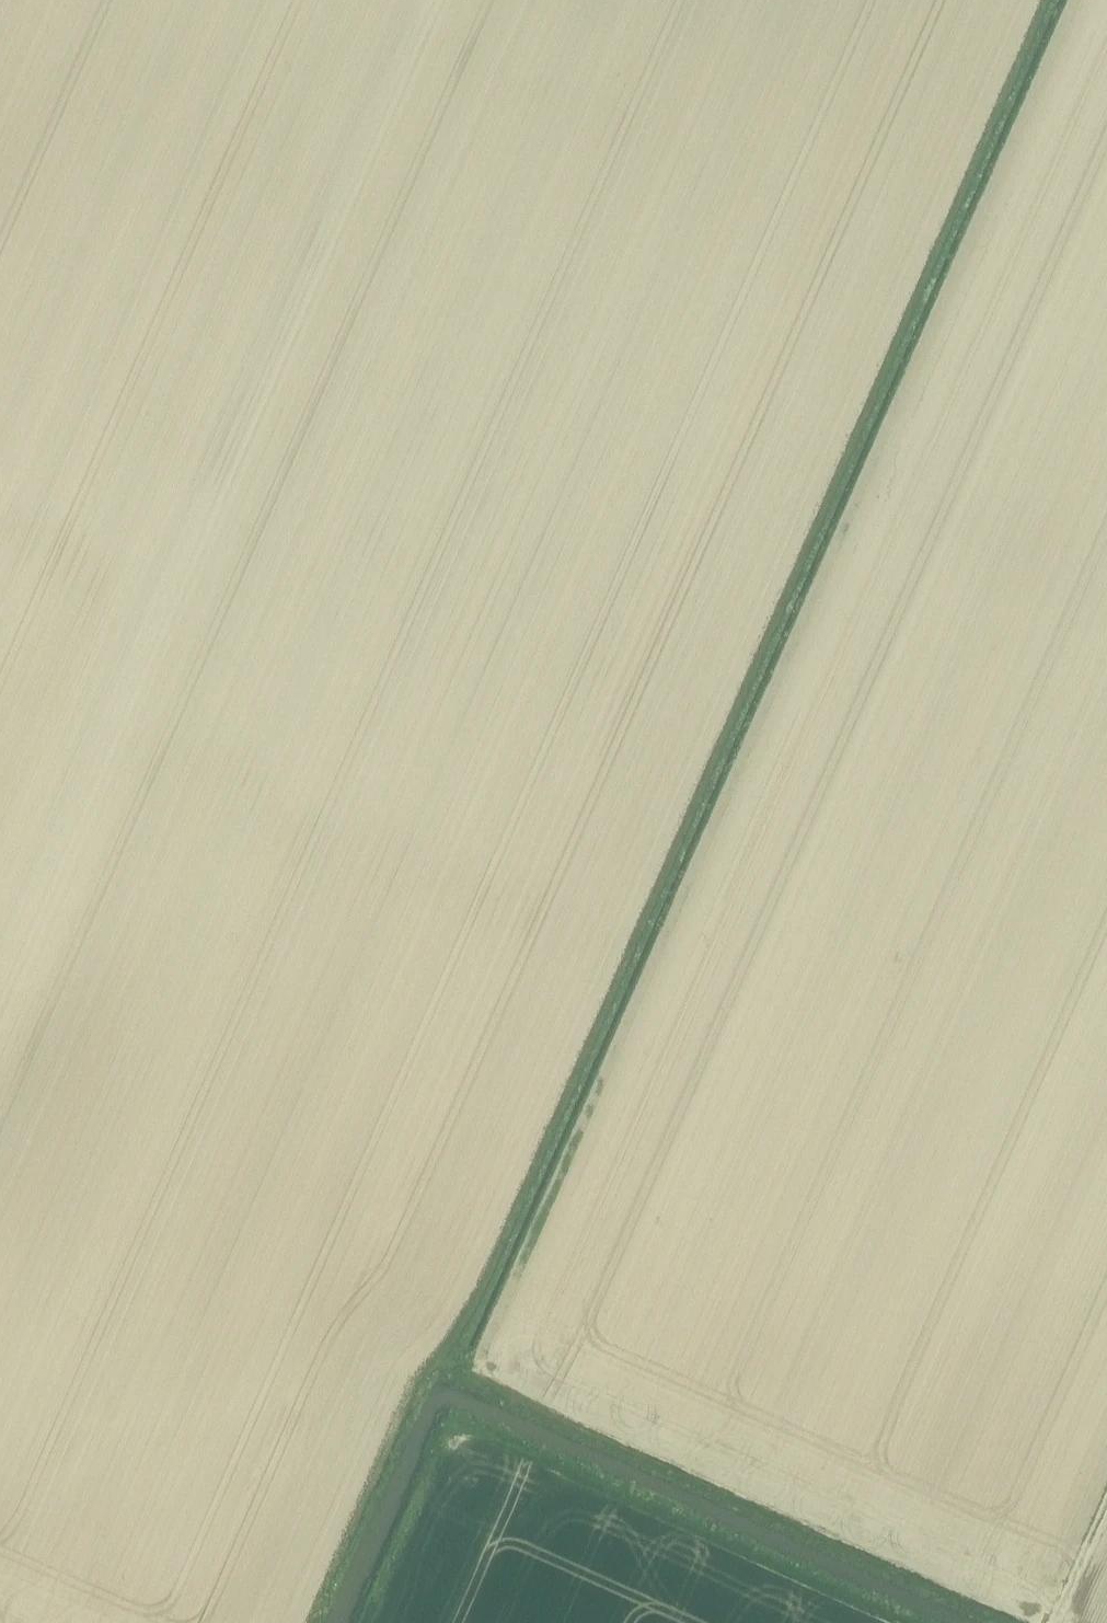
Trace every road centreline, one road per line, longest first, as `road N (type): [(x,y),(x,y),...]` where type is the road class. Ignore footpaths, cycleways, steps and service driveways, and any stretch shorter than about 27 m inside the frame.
road 1 (track): [(1054,1622),(1106,1506)]

